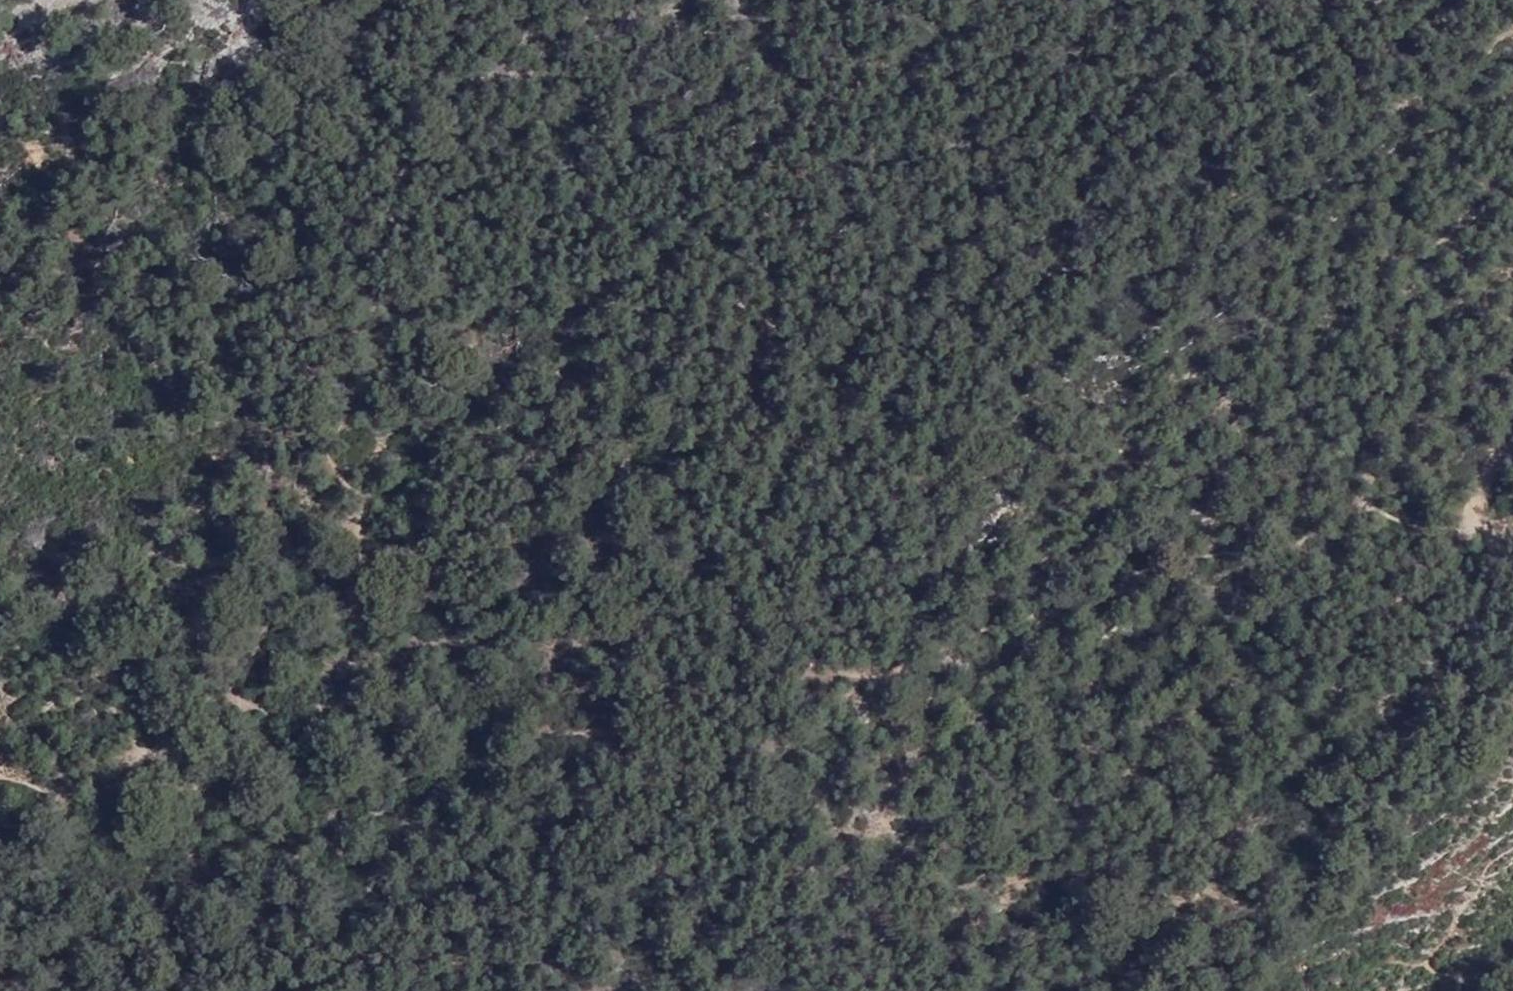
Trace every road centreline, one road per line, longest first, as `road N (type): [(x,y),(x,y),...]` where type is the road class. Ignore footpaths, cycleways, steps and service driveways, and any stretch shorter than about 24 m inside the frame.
road 1 (track): [(1512,532),(1492,536),(1471,525),(1512,439)]

